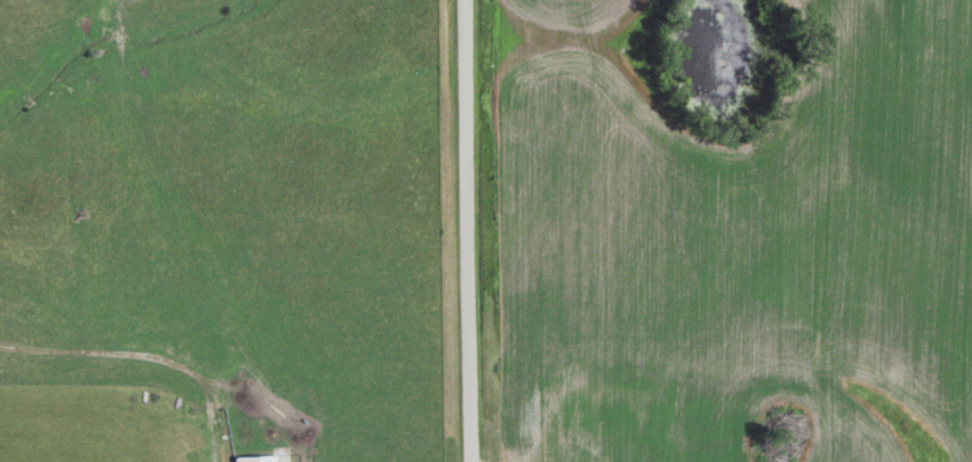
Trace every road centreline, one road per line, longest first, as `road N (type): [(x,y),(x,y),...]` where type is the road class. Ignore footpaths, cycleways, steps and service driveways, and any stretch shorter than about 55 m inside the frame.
road 1 (tertiary): [(471,461),(466,0)]
road 2 (residential): [(232,461),(222,401),(175,366),(0,367)]

